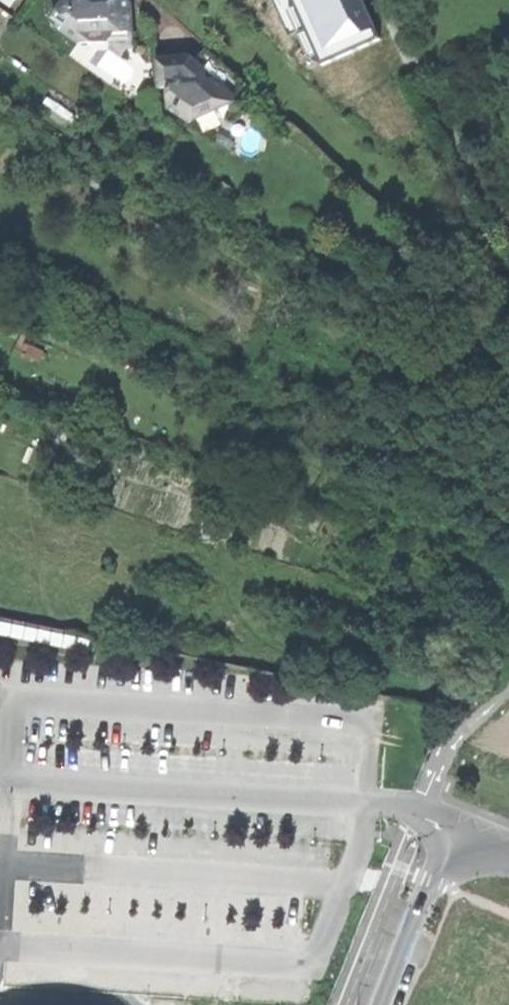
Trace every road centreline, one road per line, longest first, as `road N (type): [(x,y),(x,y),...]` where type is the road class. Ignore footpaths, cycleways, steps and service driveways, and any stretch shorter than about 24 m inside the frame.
road 1 (residential): [(508,855),(458,851),(445,865),(383,1004)]

